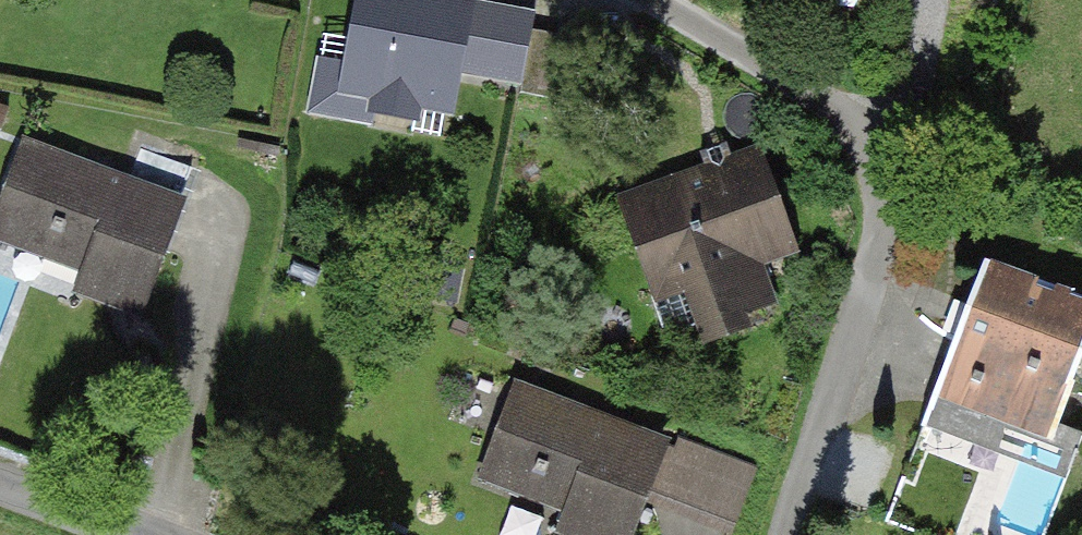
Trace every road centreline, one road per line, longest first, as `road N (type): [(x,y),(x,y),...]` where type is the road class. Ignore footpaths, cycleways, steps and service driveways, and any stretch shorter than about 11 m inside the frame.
road 1 (residential): [(645,0),(730,48),(868,147),(873,261),(782,534)]
road 2 (unclassified): [(0,485),(131,534)]

